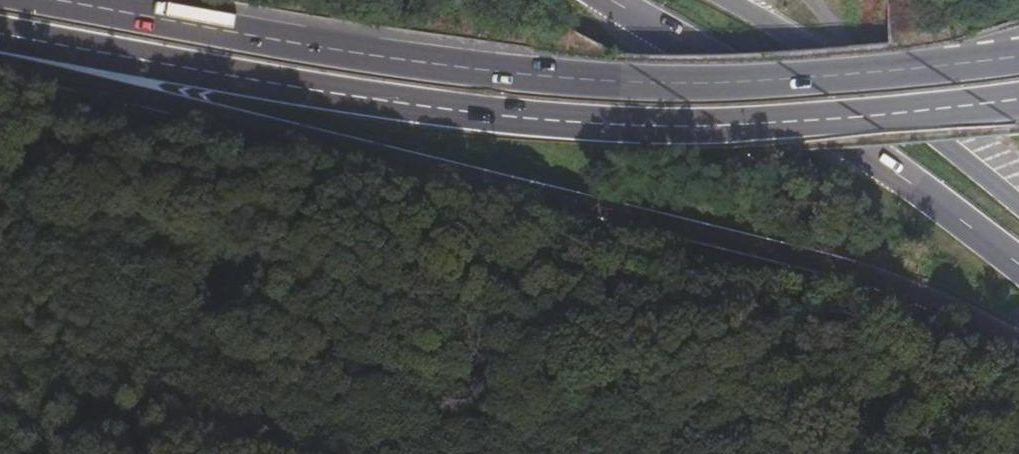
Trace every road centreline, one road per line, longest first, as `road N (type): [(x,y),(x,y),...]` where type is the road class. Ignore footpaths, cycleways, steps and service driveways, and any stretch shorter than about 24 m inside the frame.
road 1 (trunk): [(0,44),(42,71),(858,276),(1018,347)]
road 2 (trunk): [(0,34),(261,86),(597,124),(854,127),(1018,102)]
road 3 (trunk): [(1018,59),(801,89),(657,86),(407,62),(53,0)]
road 4 (primary): [(611,0),(871,157),(1018,265)]
road 5 (primary): [(1018,206),(843,72)]
road 6 (primary): [(843,72),(723,0)]

